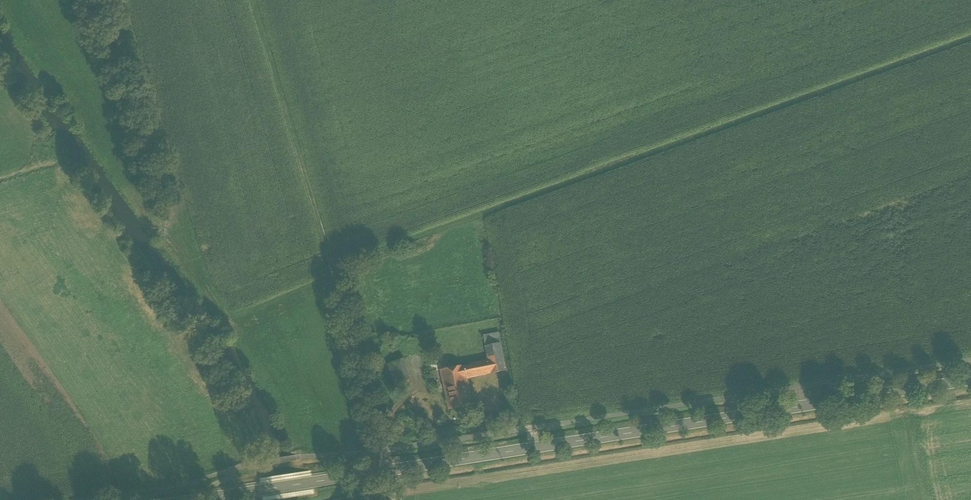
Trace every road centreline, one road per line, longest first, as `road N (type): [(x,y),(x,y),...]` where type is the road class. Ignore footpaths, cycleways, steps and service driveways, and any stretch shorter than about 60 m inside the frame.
road 1 (tertiary): [(393,470),(970,381)]
road 2 (track): [(258,0),(393,470)]
road 3 (tertiary): [(198,499),(393,470)]

